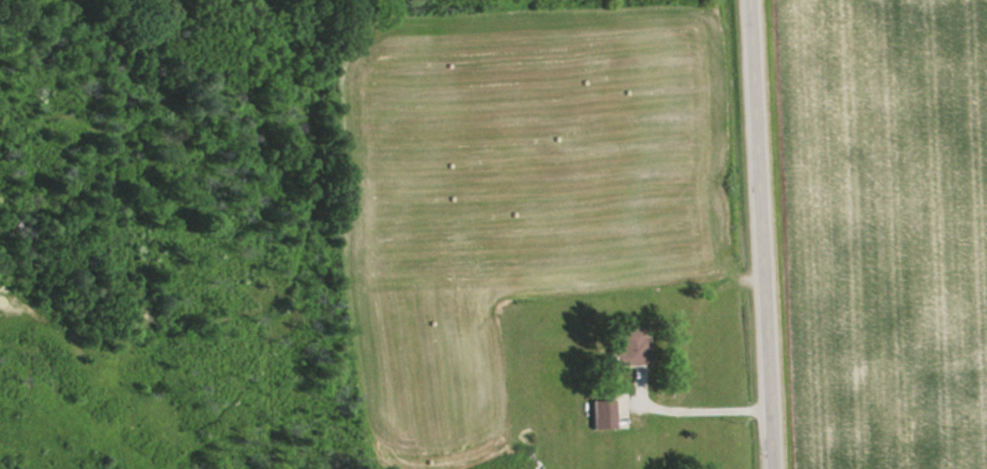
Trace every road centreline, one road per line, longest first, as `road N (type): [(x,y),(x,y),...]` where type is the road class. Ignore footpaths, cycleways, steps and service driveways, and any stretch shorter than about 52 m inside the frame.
road 1 (tertiary): [(772,468),(748,0)]

